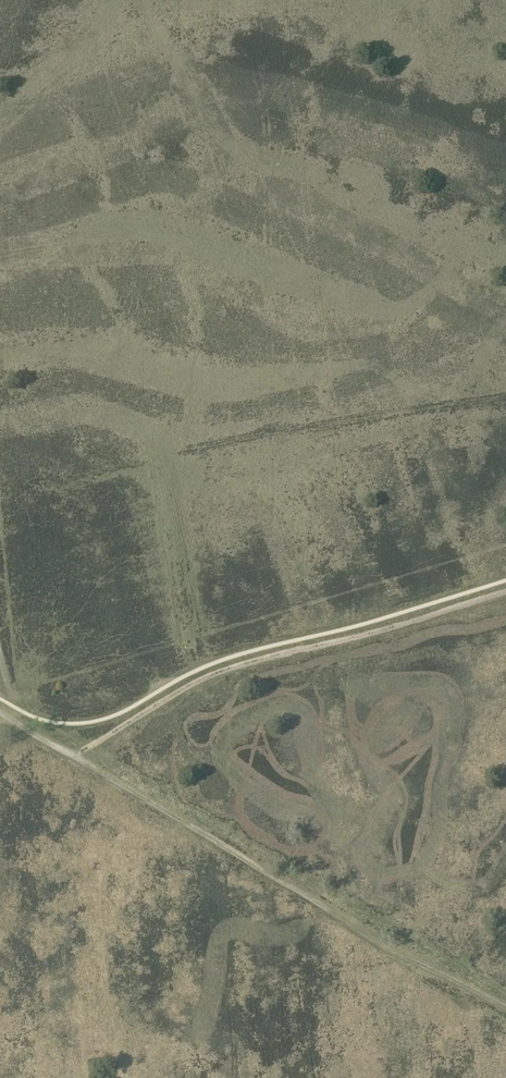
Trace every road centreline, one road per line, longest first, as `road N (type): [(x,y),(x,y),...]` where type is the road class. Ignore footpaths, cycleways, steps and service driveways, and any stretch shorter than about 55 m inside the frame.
road 1 (track): [(74,756),(505,1009)]

